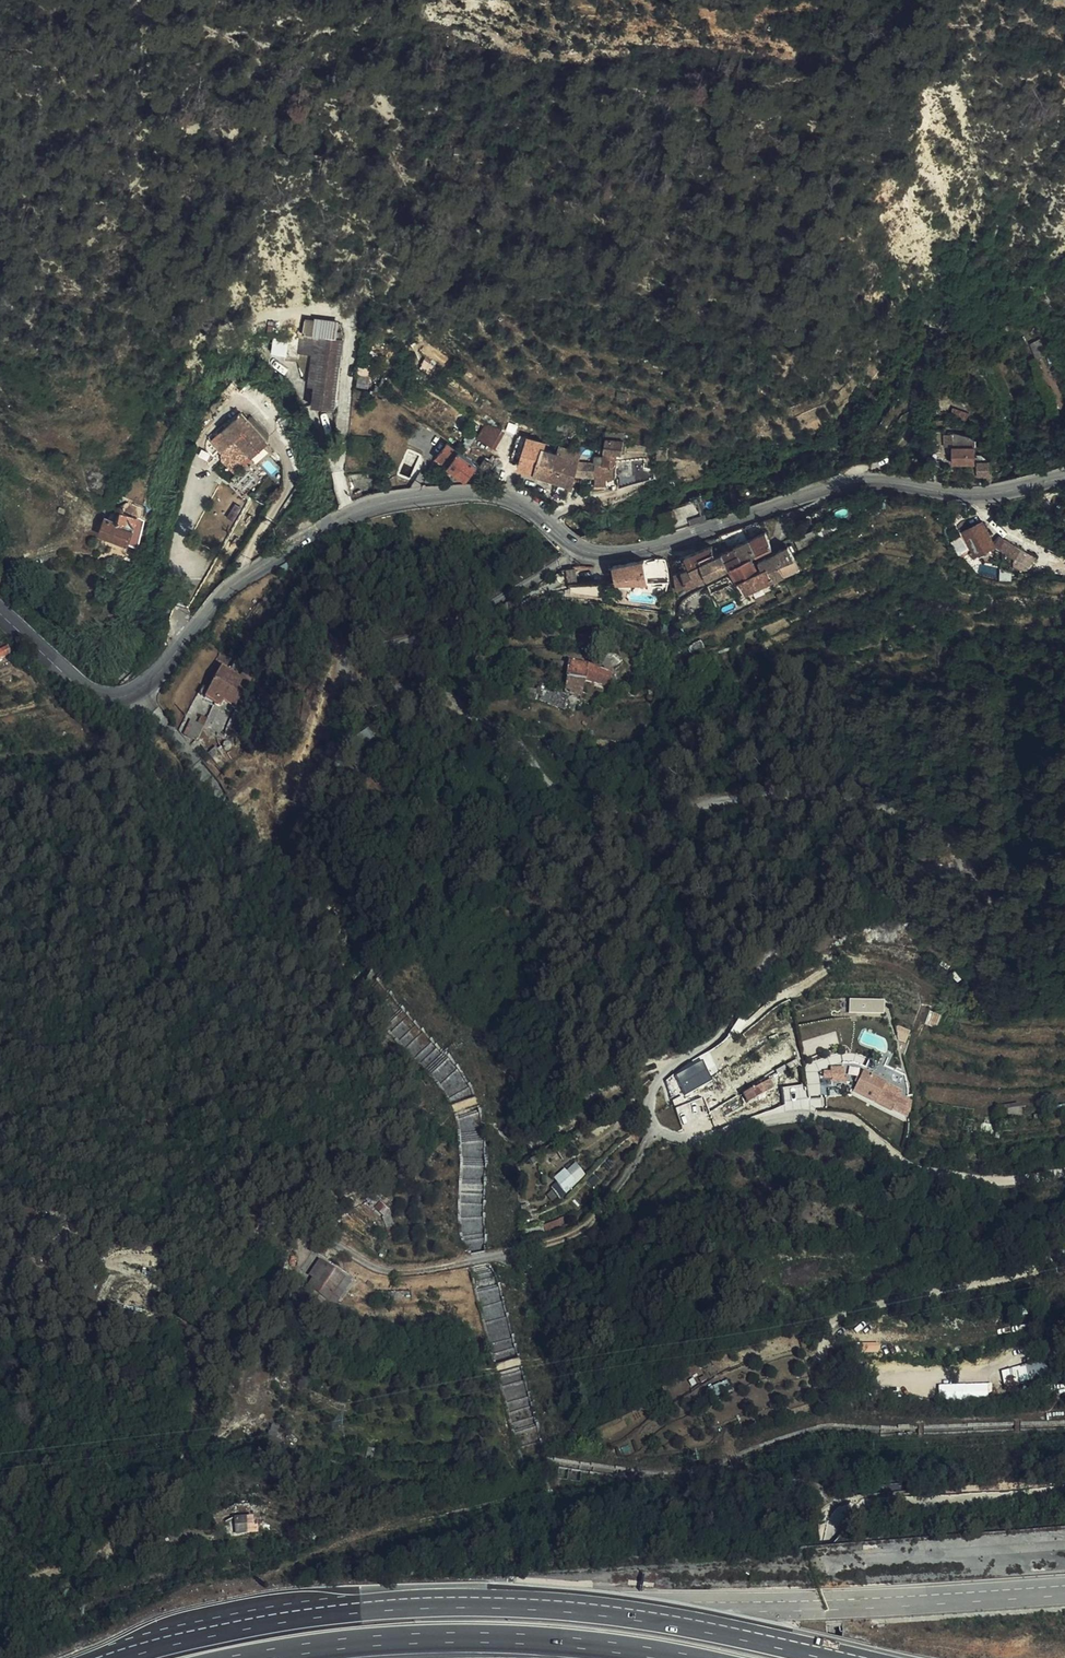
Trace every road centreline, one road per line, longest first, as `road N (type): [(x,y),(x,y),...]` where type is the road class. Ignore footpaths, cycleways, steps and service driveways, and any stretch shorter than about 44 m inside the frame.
road 1 (secondary): [(1064,476),(979,493),(839,483),(608,555),(580,550),(508,496),(457,492),(384,502),(320,529),(233,585),(163,670),(121,694),(85,689),(0,611)]
road 2 (track): [(656,1128),(604,1208),(579,1230),(536,1249),(420,1272),(386,1271),(285,1219),(264,1220),(201,1345),(200,1420),(178,1464),(114,1549),(116,1564),(134,1568),(185,1541)]
road 3 (motorway): [(843,1657),(650,1616),(520,1604),(321,1613),(120,1657)]
road 4 (motorway): [(252,1657),(326,1645),(504,1637),(686,1657)]
road 5 (track): [(1064,1248),(992,1281),(886,1300),(831,1321)]

